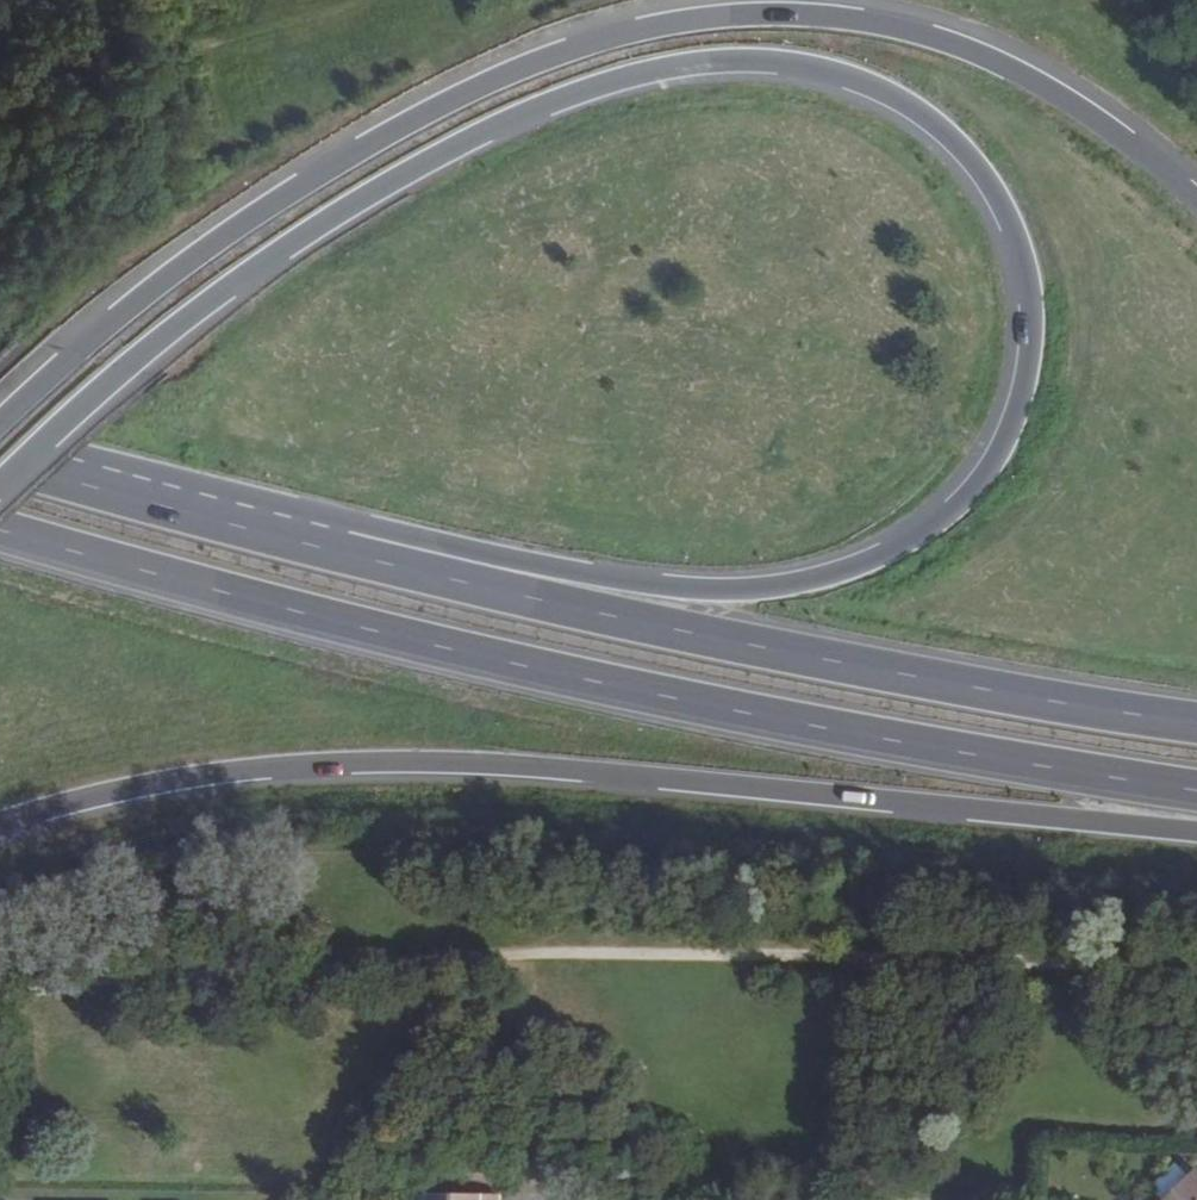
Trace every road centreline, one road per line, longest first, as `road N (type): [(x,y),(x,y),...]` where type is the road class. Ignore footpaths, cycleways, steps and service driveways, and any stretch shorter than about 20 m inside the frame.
road 1 (trunk): [(0,480),(172,328),(323,222),(475,137),(601,85),(726,62),(813,69),(913,111),(978,170),(1020,254),(1028,351),(1022,389),(987,466),(925,530),(857,567),(735,590),(506,562),(396,570)]
road 2 (trunk): [(1196,208),(1082,114),(959,51),(816,17),(698,22),(519,72),(389,135),(192,260),(0,421)]
road 3 (trunk): [(0,531),(536,670),(943,755),(1196,793)]
road 4 (trunk): [(0,824),(172,780),(400,764),(534,768),(1196,834)]
road 5 (trunk): [(1196,723),(942,685),(396,570)]
road 6 (trunk): [(396,570),(0,465)]

